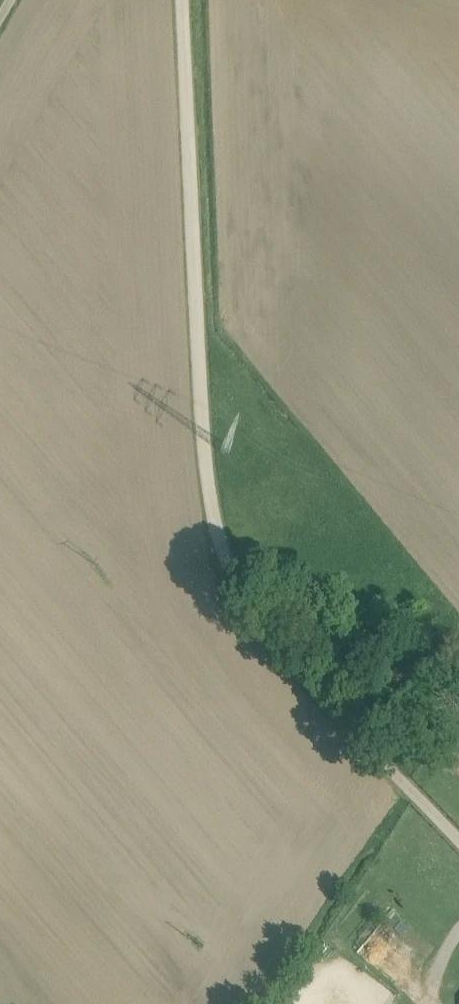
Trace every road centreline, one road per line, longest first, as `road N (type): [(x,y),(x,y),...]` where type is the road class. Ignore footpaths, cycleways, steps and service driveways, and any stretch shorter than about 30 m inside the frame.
road 1 (unclassified): [(181,0),(213,520),(250,607),(281,649),(458,845)]

